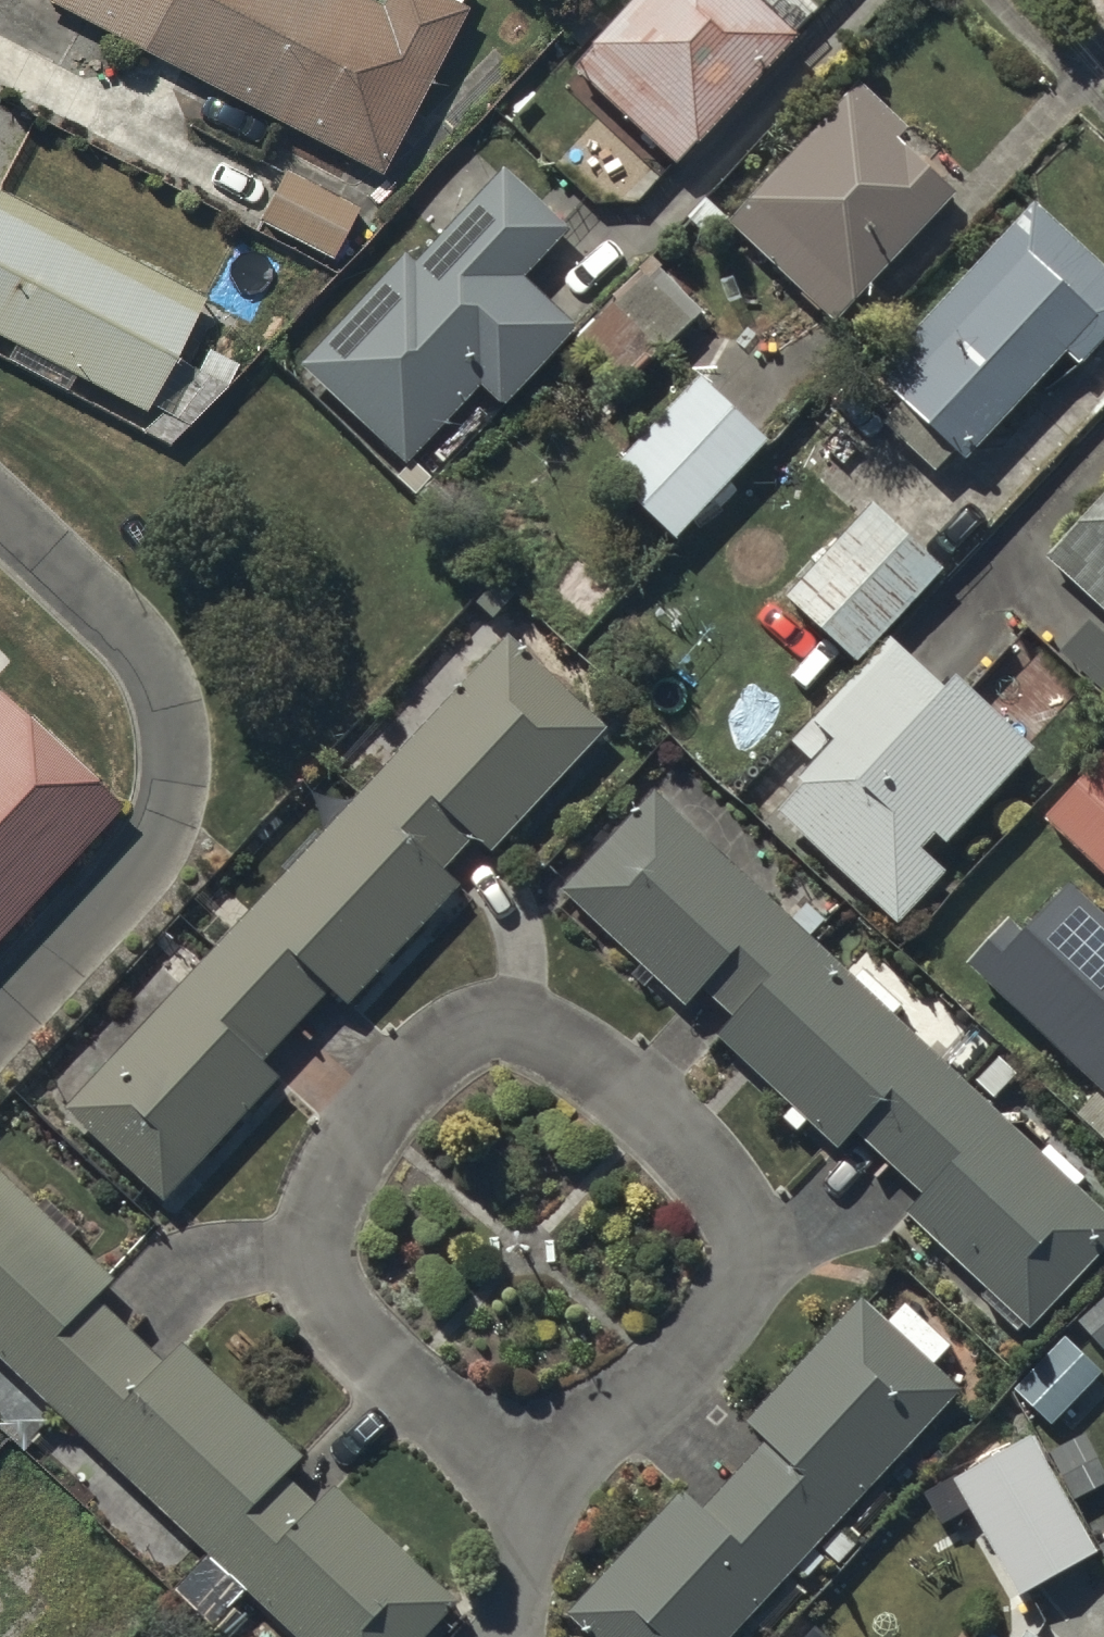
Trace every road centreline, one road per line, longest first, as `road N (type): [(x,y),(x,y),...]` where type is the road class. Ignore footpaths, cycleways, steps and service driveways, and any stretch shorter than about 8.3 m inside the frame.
road 1 (residential): [(527,1483),(702,1337),(744,1289),(757,1257),(752,1218),(719,1162),(631,1082),(544,1026),(499,1024),(455,1035),(410,1063),(338,1160),(313,1251),(322,1289),(340,1320),(416,1391)]
road 2 (residential): [(527,1483),(522,1581),(509,1636)]
road 3 (residential): [(416,1391),(527,1483)]

